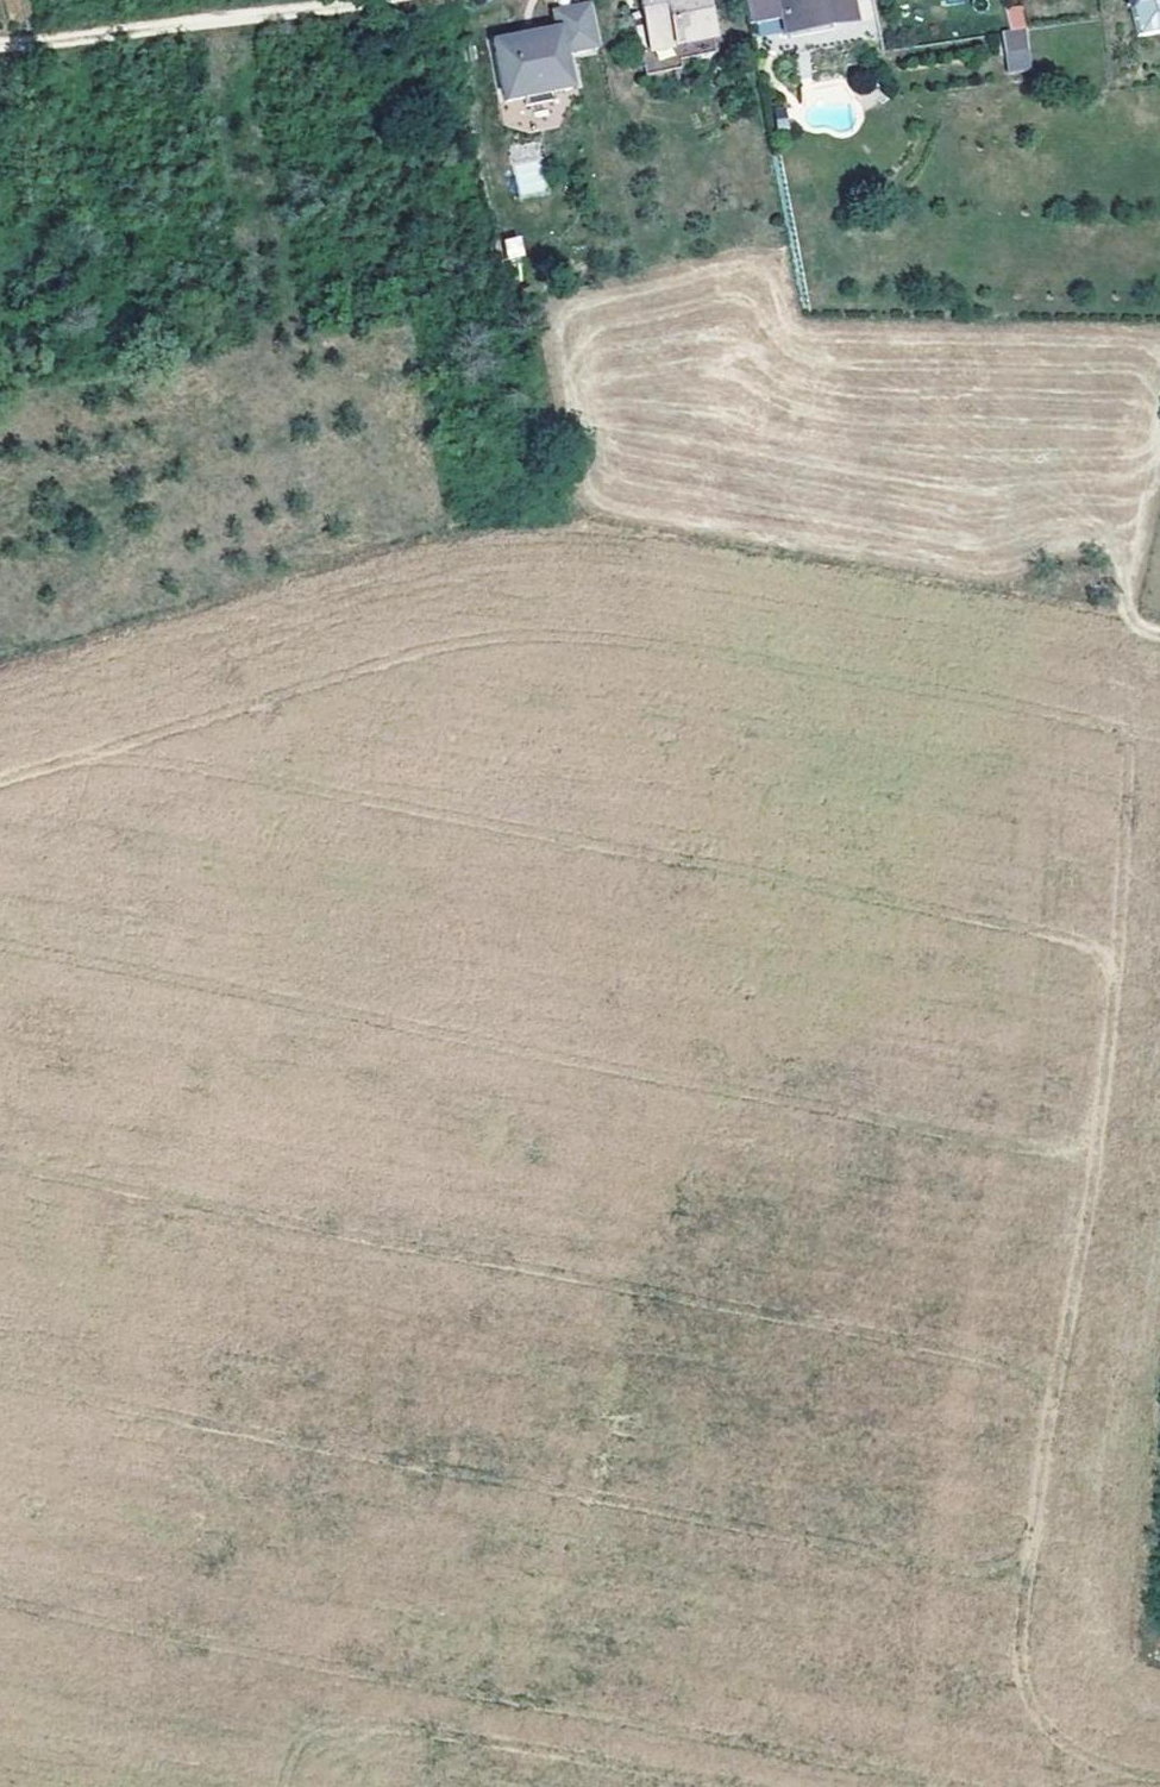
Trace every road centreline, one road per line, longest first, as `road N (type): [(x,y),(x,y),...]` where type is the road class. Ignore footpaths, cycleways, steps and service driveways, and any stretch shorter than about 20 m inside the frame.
road 1 (track): [(0,46),(372,0)]

